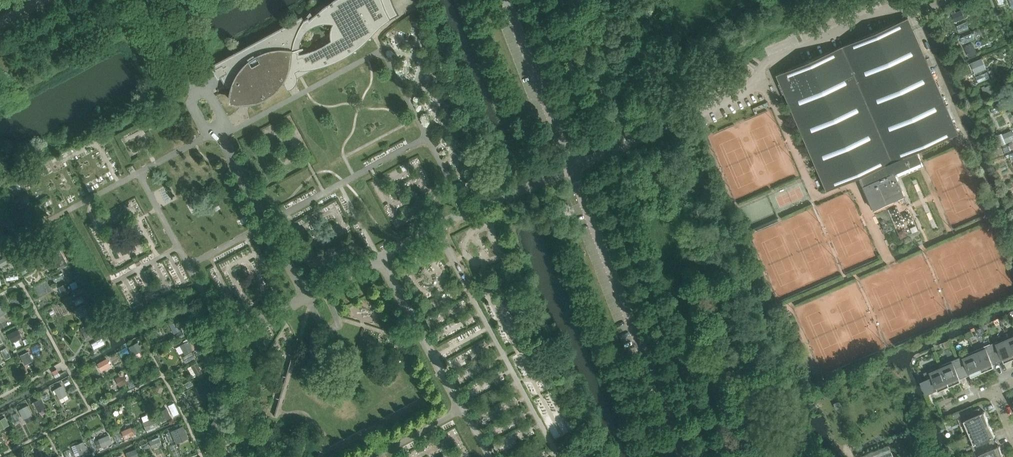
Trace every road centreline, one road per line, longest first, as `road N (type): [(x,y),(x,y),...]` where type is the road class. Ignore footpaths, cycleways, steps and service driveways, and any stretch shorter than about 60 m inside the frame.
road 1 (unclassified): [(573,168),(746,94),(770,62),(892,8),(949,0)]
road 2 (unclassified): [(685,456),(573,168)]
road 3 (unclassified): [(573,168),(506,0)]

